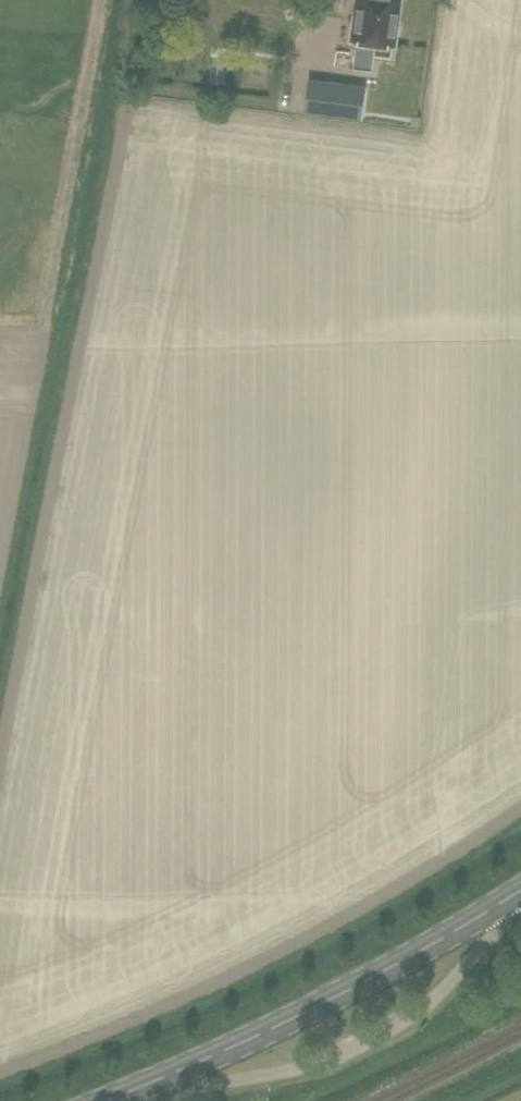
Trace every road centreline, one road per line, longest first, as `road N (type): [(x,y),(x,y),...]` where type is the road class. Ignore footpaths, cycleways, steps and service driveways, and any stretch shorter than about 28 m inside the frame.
road 1 (unclassified): [(153,1083),(208,1084),(301,1068),(424,1005),(497,928),(511,896)]
road 2 (primary): [(153,1083),(395,964),(511,896)]

